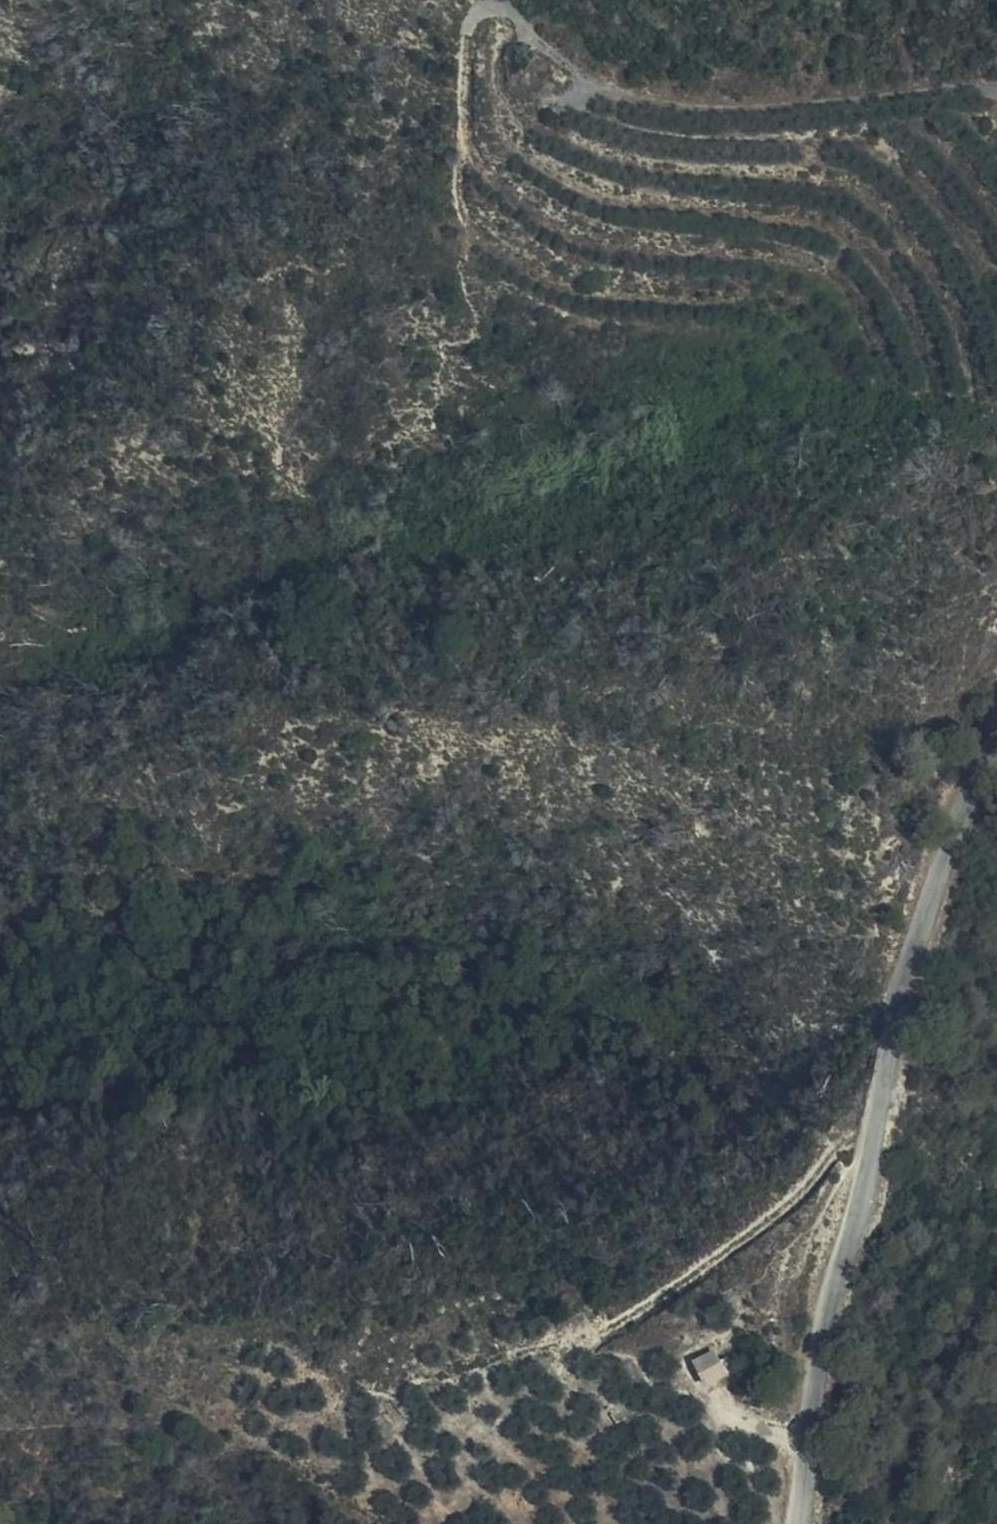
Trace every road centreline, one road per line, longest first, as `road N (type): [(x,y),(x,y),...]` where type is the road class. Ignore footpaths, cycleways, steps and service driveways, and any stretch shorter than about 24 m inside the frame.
road 1 (unclassified): [(802,1523),(876,1139),(950,897),(996,786)]

